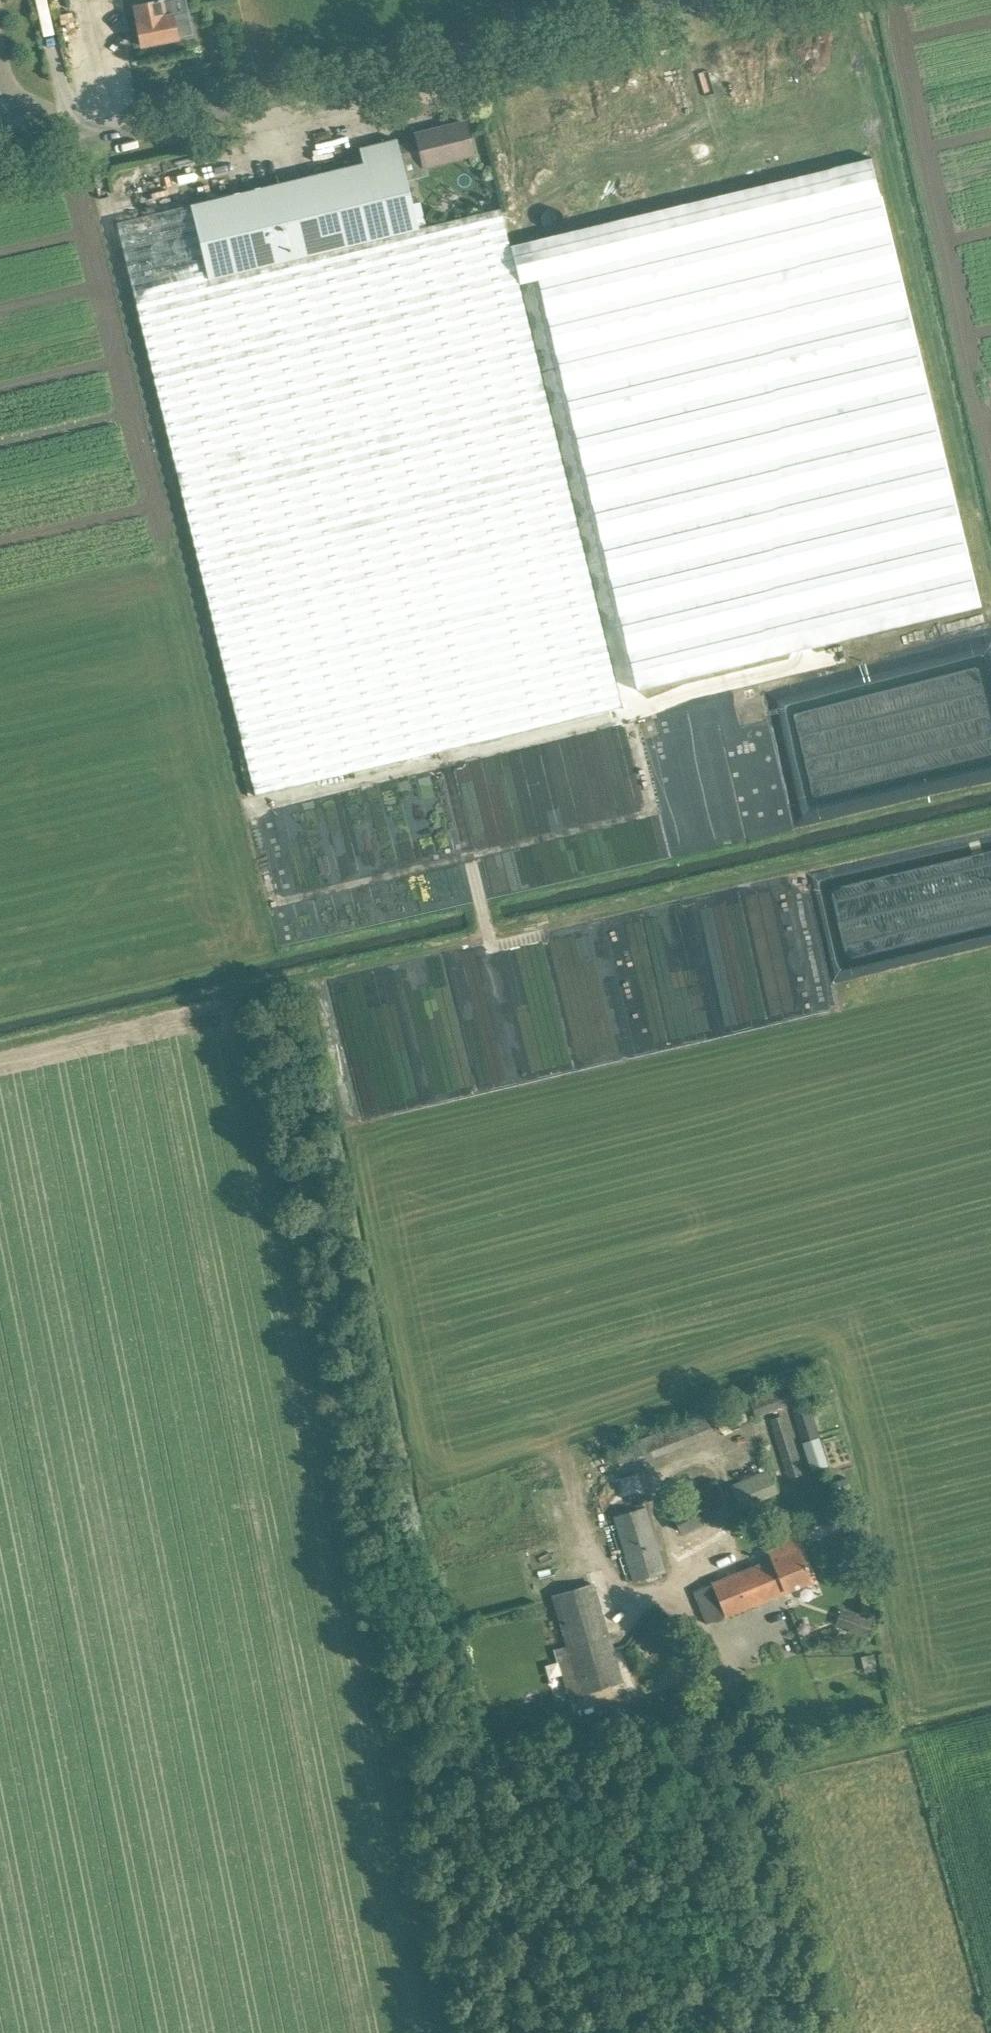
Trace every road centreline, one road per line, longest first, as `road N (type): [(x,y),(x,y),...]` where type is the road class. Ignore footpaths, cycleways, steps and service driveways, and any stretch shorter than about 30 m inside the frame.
road 1 (unclassified): [(0,169),(730,0)]
road 2 (unclassified): [(824,2032),(741,1674)]

